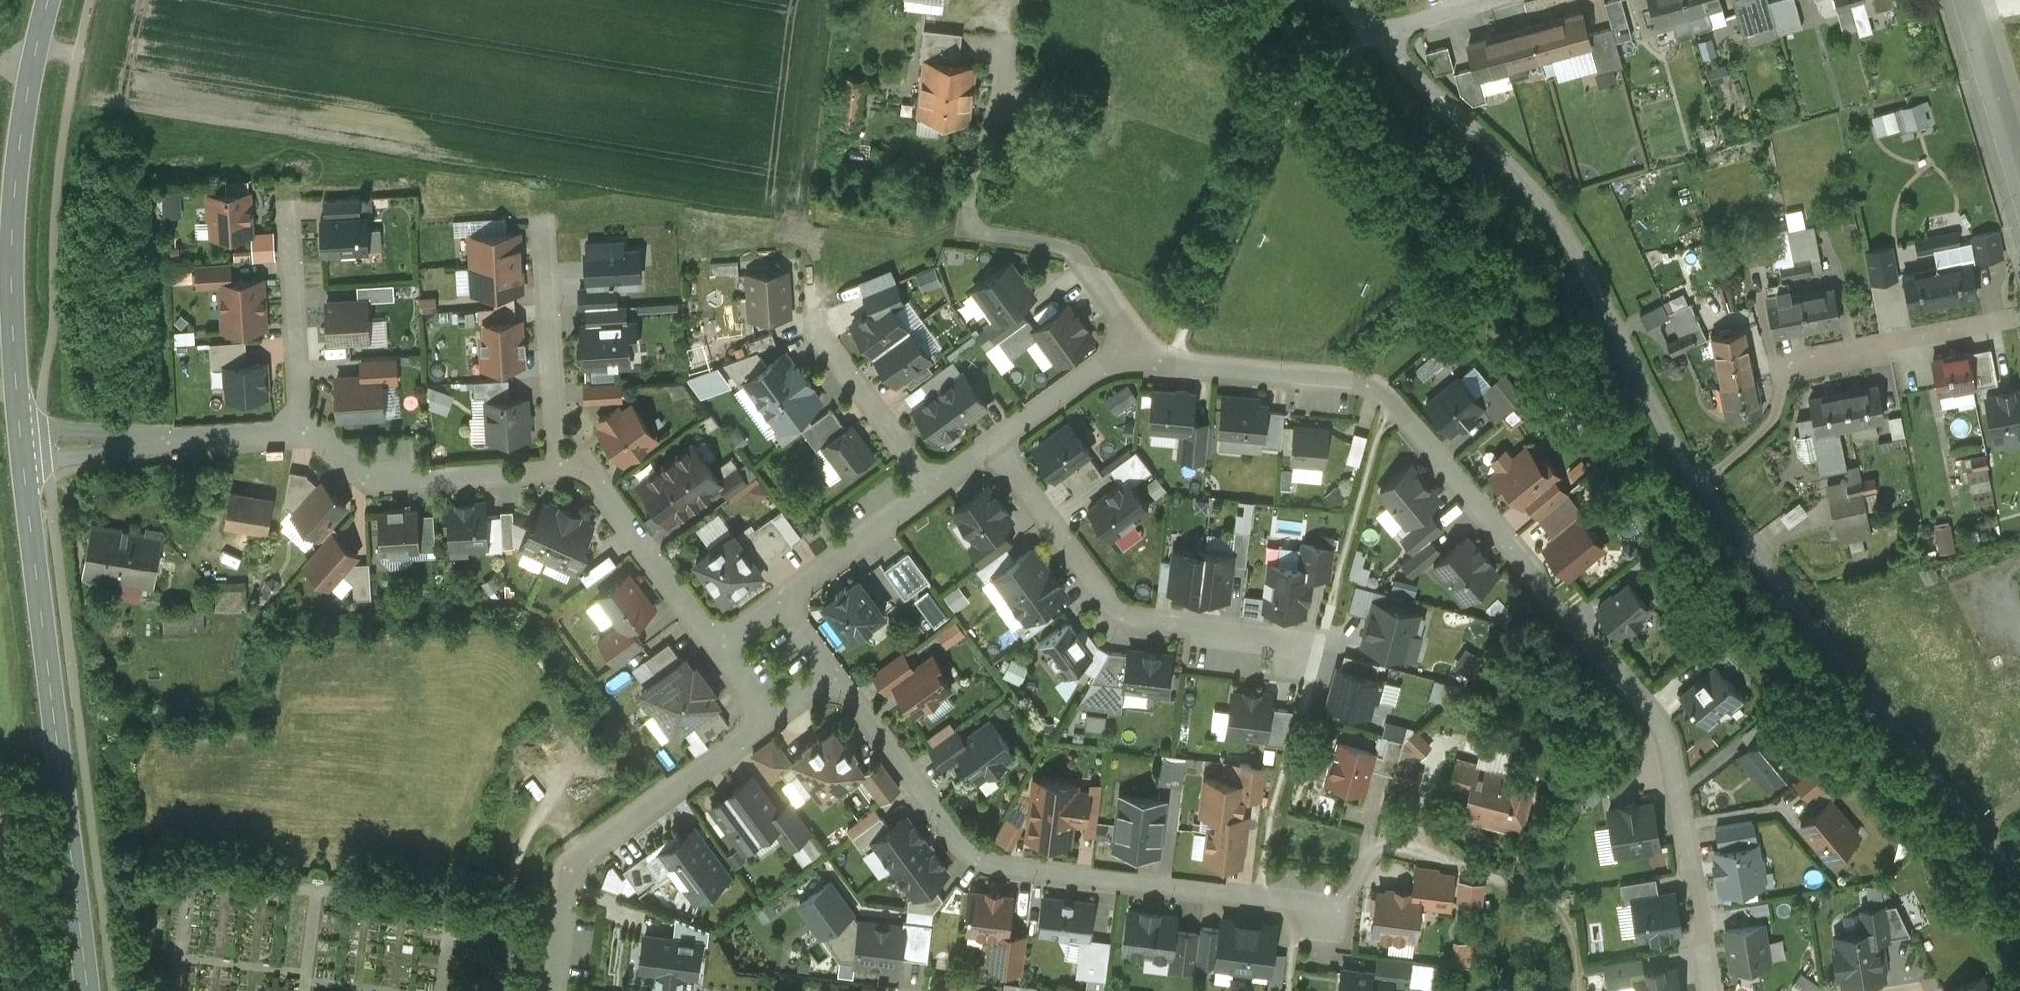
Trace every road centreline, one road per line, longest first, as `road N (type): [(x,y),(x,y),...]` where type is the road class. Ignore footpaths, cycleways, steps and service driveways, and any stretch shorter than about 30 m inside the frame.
road 1 (residential): [(997,442),(1112,360),(1362,382),(1393,399),(1665,737),(1714,990)]
road 2 (residential): [(1375,34),(1523,180),(1587,266),(1675,445),(2019,868)]
road 3 (residential): [(1383,847),(1323,921),(1306,905),(973,863),(838,673)]
road 4 (secondary): [(87,990),(21,449)]
road 5 (secondary): [(21,449),(13,218),(48,0)]
road 6 (residential): [(997,442),(1112,606),(1138,621),(1320,645)]
road 7 (residential): [(769,721),(574,869),(553,990)]
road 8 (residential): [(300,430),(373,480),(560,468)]
road 9 (residential): [(560,468),(586,466),(716,644)]
road 10 (residential): [(560,468),(544,223)]
road 11 (residential): [(1780,370),(2019,320)]
road 12 (residential): [(300,430),(289,209)]
road 13 (residential): [(91,444),(300,430)]
road 14 (residential): [(933,483),(823,333),(820,316)]
road 15 (residential): [(786,595),(933,483)]
road 16 (residential): [(1967,0),(2019,174)]
road 17 (residential): [(1375,34),(1495,0)]

